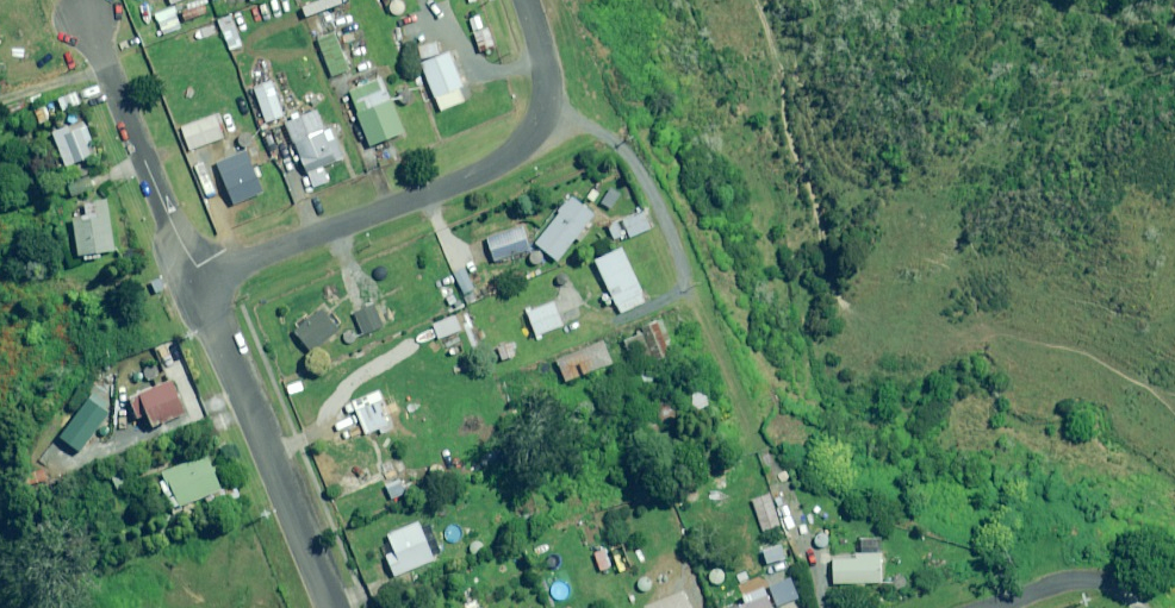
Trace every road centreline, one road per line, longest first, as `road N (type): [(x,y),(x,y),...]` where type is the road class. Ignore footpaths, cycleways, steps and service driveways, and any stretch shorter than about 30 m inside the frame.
road 1 (residential): [(526,0),(547,87),(535,134),(520,148),(249,260),(216,283)]
road 2 (residential): [(334,607),(213,309),(216,283)]
road 3 (residential): [(216,283),(174,226),(85,16)]
road 4 (track): [(544,112),(590,127),(631,158),(682,267),(674,301)]
road 5 (residential): [(1136,607),(1069,576),(992,607)]

